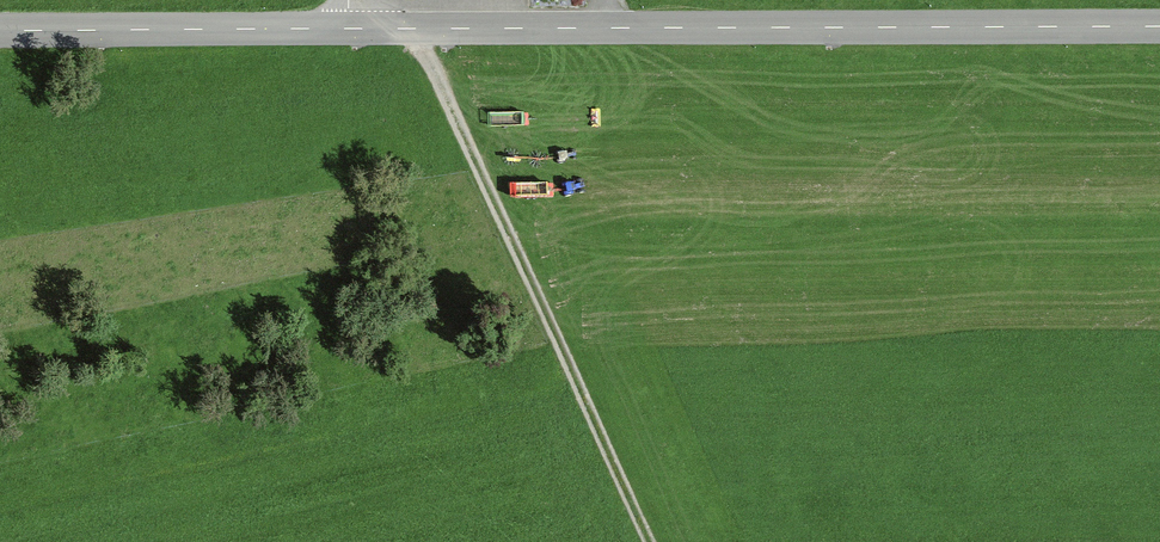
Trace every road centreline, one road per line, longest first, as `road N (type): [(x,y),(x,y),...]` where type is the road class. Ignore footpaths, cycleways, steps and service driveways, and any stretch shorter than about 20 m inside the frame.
road 1 (tertiary): [(1159,28),(0,29)]
road 2 (track): [(418,30),(651,541)]

